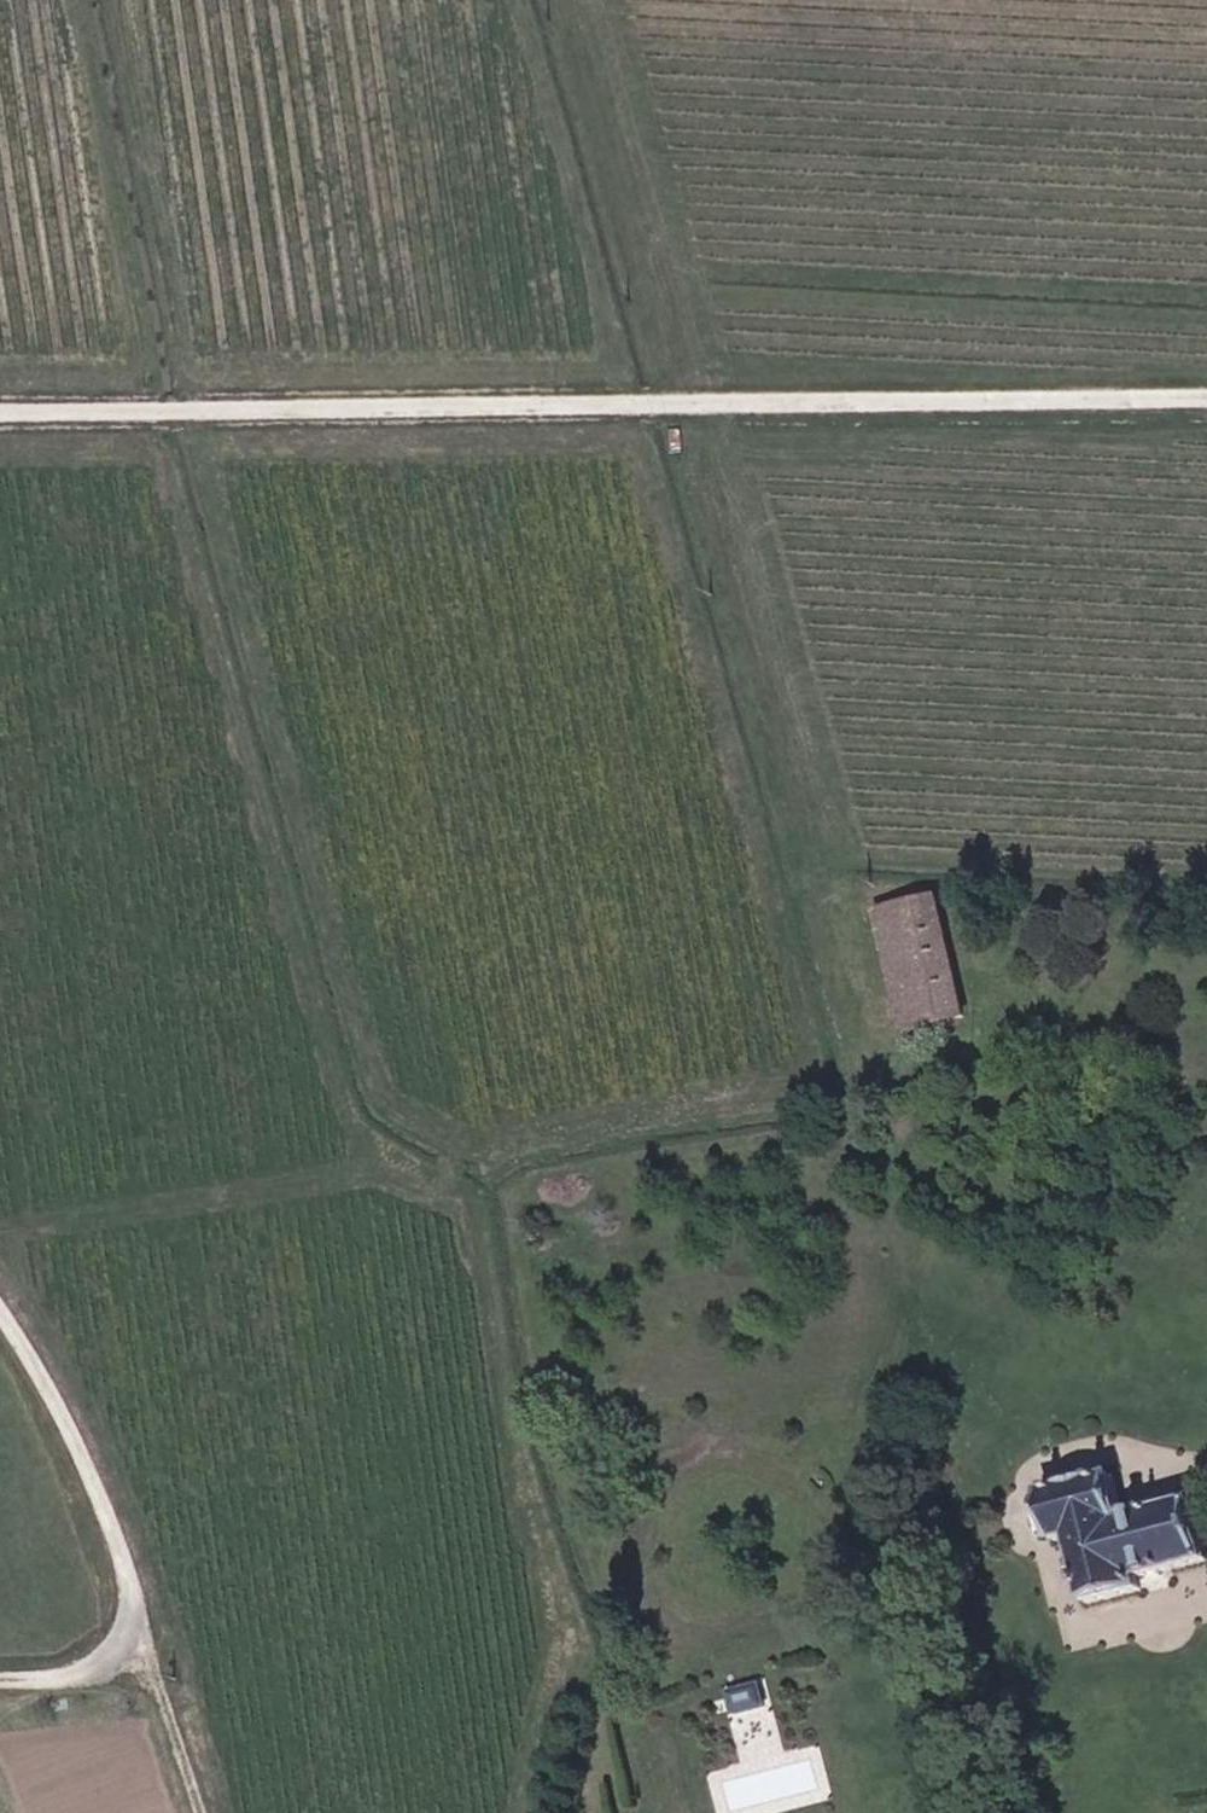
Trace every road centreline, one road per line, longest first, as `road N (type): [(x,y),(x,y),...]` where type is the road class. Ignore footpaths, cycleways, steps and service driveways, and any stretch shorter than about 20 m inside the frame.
road 1 (track): [(0,411),(1206,401)]
road 2 (track): [(0,1303),(89,1458),(209,1812)]
road 3 (track): [(149,1627),(128,1662),(91,1678),(0,1683)]
road 4 (track): [(1206,1464),(1115,1449),(1048,1465)]

